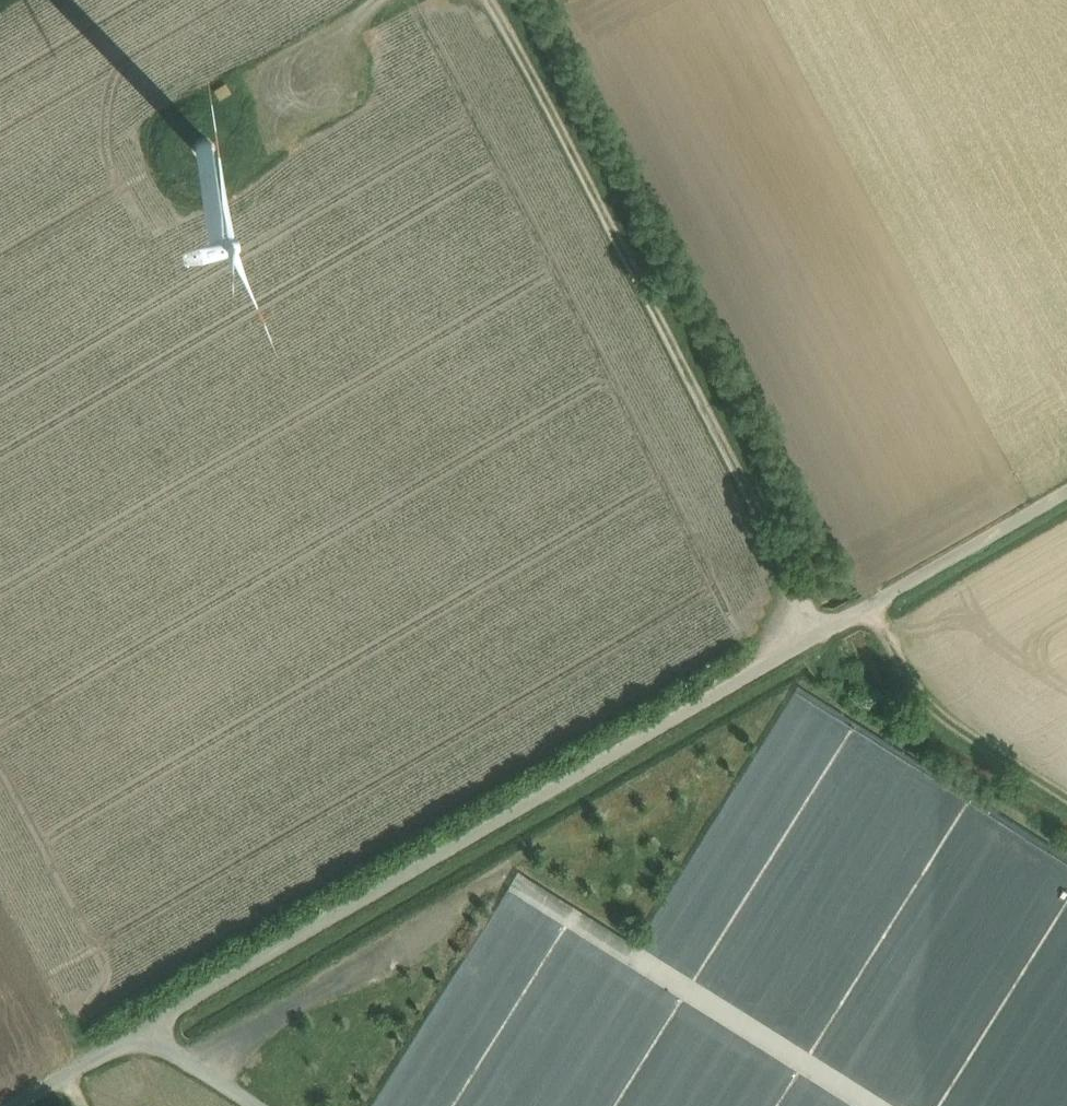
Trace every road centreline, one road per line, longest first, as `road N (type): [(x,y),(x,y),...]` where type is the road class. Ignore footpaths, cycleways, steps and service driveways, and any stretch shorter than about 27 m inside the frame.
road 1 (track): [(5,1105),(826,627)]
road 2 (track): [(489,0),(826,627)]
road 3 (track): [(870,601),(917,683),(944,714),(1066,798)]
road 4 (track): [(826,627),(1066,488)]
road 5 (unclassified): [(144,1025),(272,1105)]
road 6 (track): [(385,0),(274,73)]

